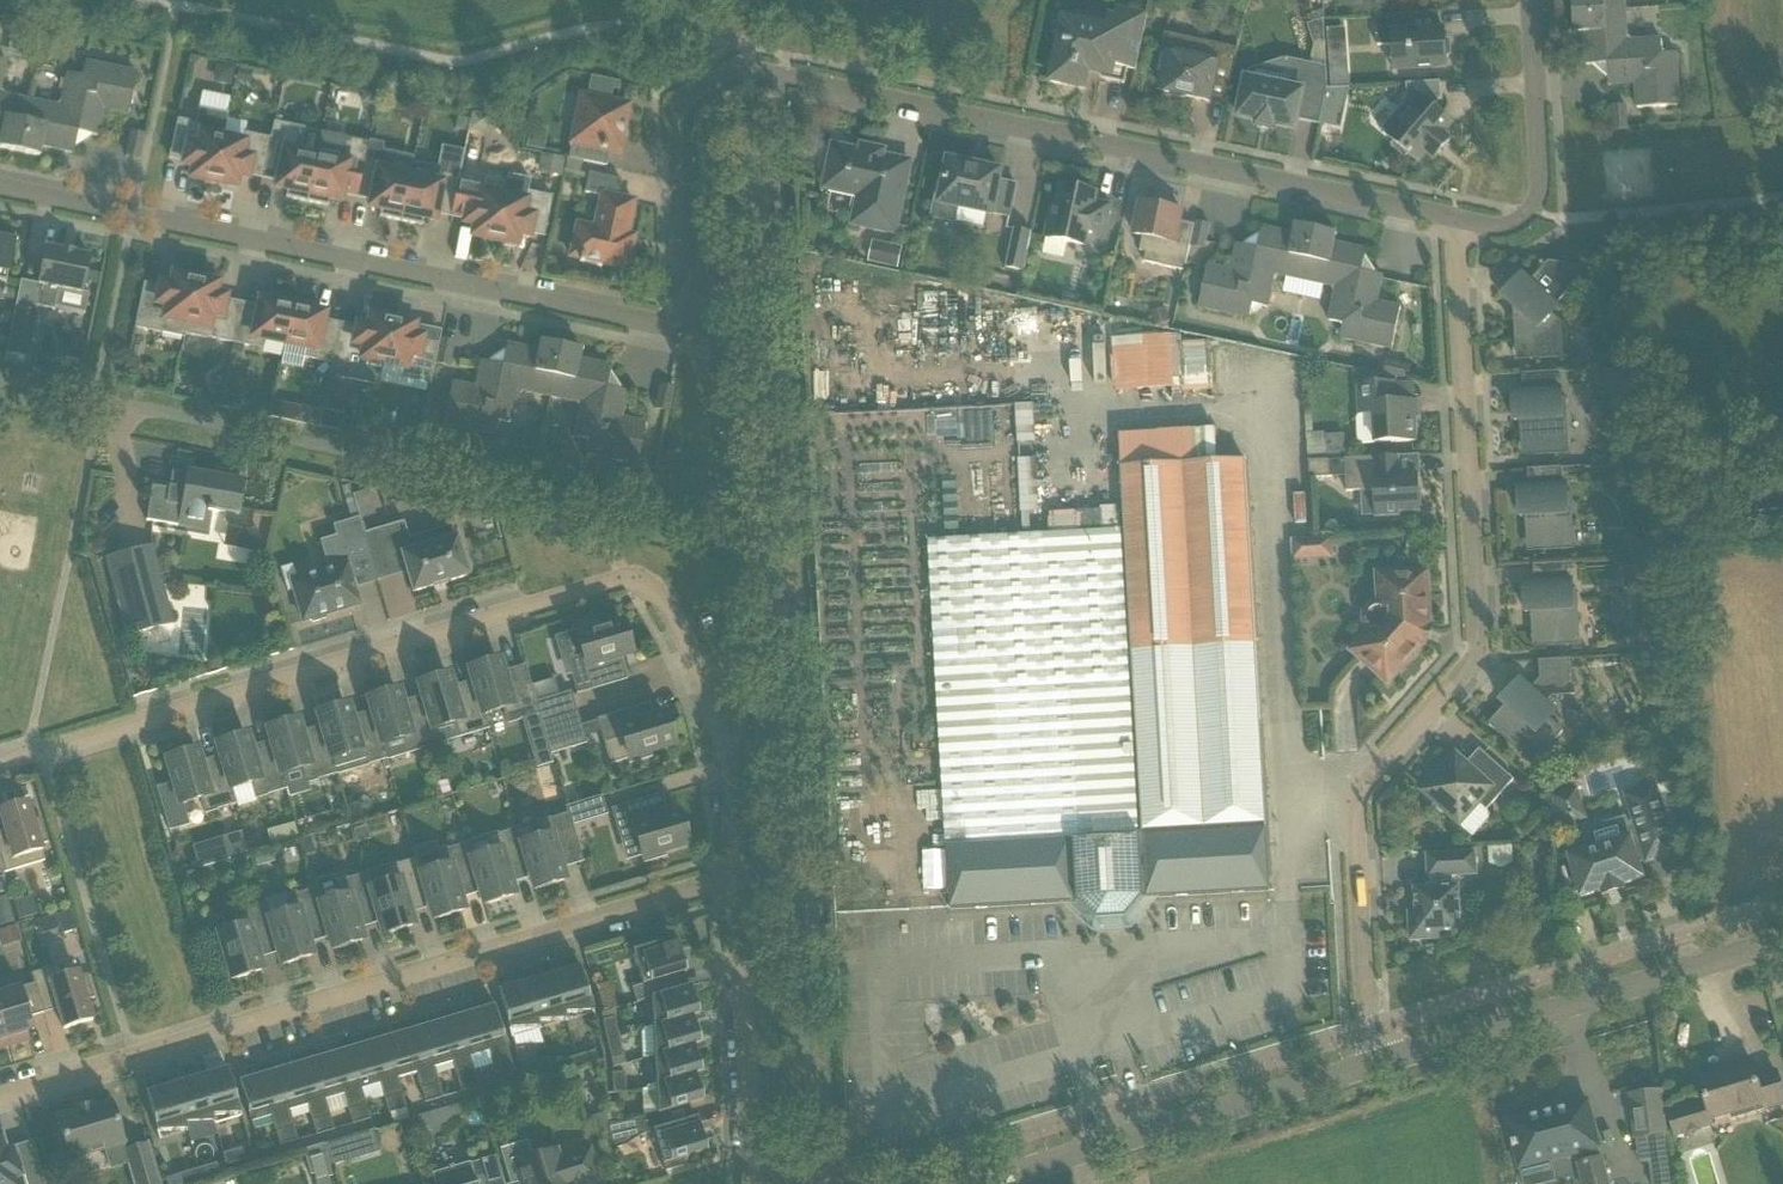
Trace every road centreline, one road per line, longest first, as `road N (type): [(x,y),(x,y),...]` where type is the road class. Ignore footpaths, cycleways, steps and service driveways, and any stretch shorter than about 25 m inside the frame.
road 1 (residential): [(0,759),(626,582),(669,602),(689,629),(733,788),(735,880)]
road 2 (residential): [(0,187),(664,326),(688,303),(674,108)]
road 3 (residential): [(1372,1068),(1348,854),(1351,806),(1371,769),(1470,662),(1483,614),(1457,222)]
road 4 (residential): [(1457,222),(749,69),(737,68),(674,108)]
road 5 (residential): [(0,1096),(735,880)]
road 6 (tertiary): [(1372,1068),(1782,942)]
road 7 (tertiary): [(987,1183),(1372,1068)]
road 8 (residential): [(735,880),(761,1183)]
road 9 (residential): [(1530,0),(1532,213),(1500,227),(1457,222)]

